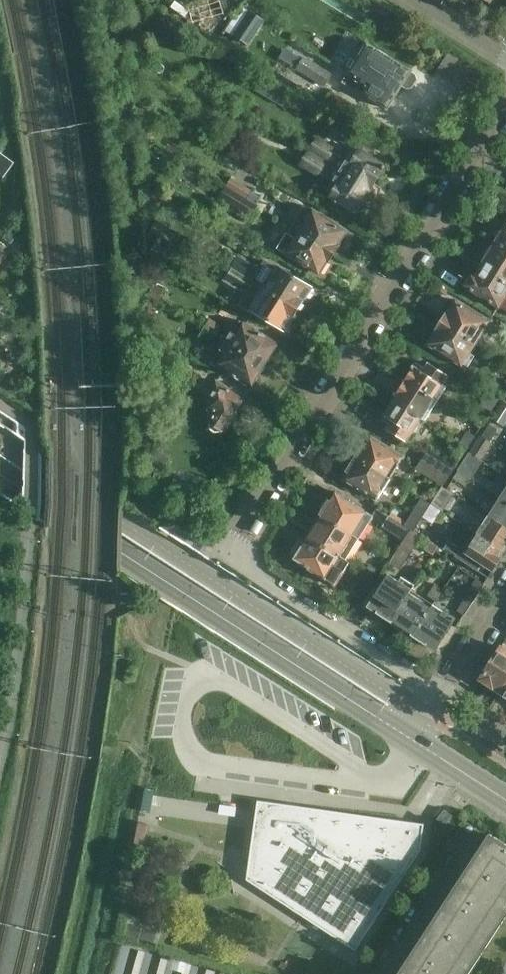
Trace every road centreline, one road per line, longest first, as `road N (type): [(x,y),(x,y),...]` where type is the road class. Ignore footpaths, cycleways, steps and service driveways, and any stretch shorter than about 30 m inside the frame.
road 1 (residential): [(505,107),(227,553),(444,695)]
road 2 (tertiary): [(414,741),(0,475)]
road 3 (track): [(154,651),(70,973)]

